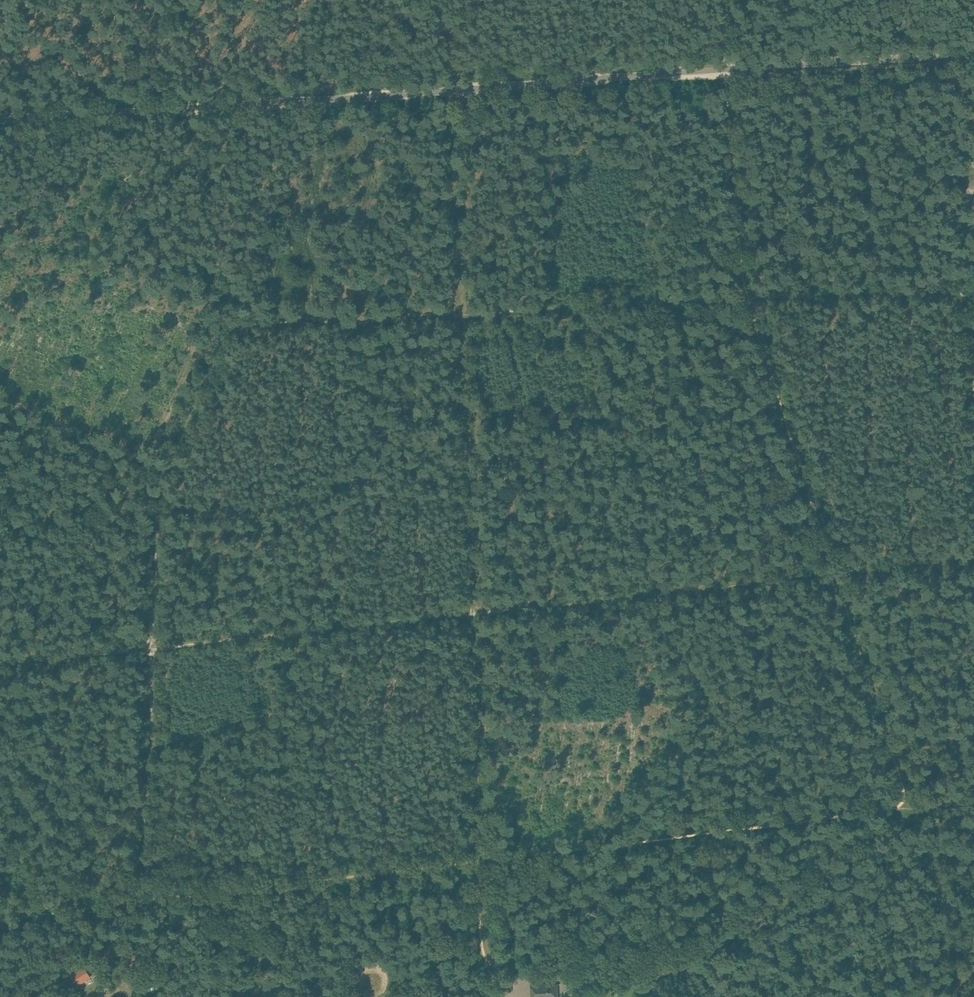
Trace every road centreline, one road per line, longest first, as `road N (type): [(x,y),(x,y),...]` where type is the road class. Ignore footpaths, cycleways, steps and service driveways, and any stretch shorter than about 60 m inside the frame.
road 1 (unclassified): [(448,90),(94,113),(0,111)]
road 2 (unclassified): [(448,90),(728,72)]
road 3 (unclassified): [(973,55),(728,72)]

